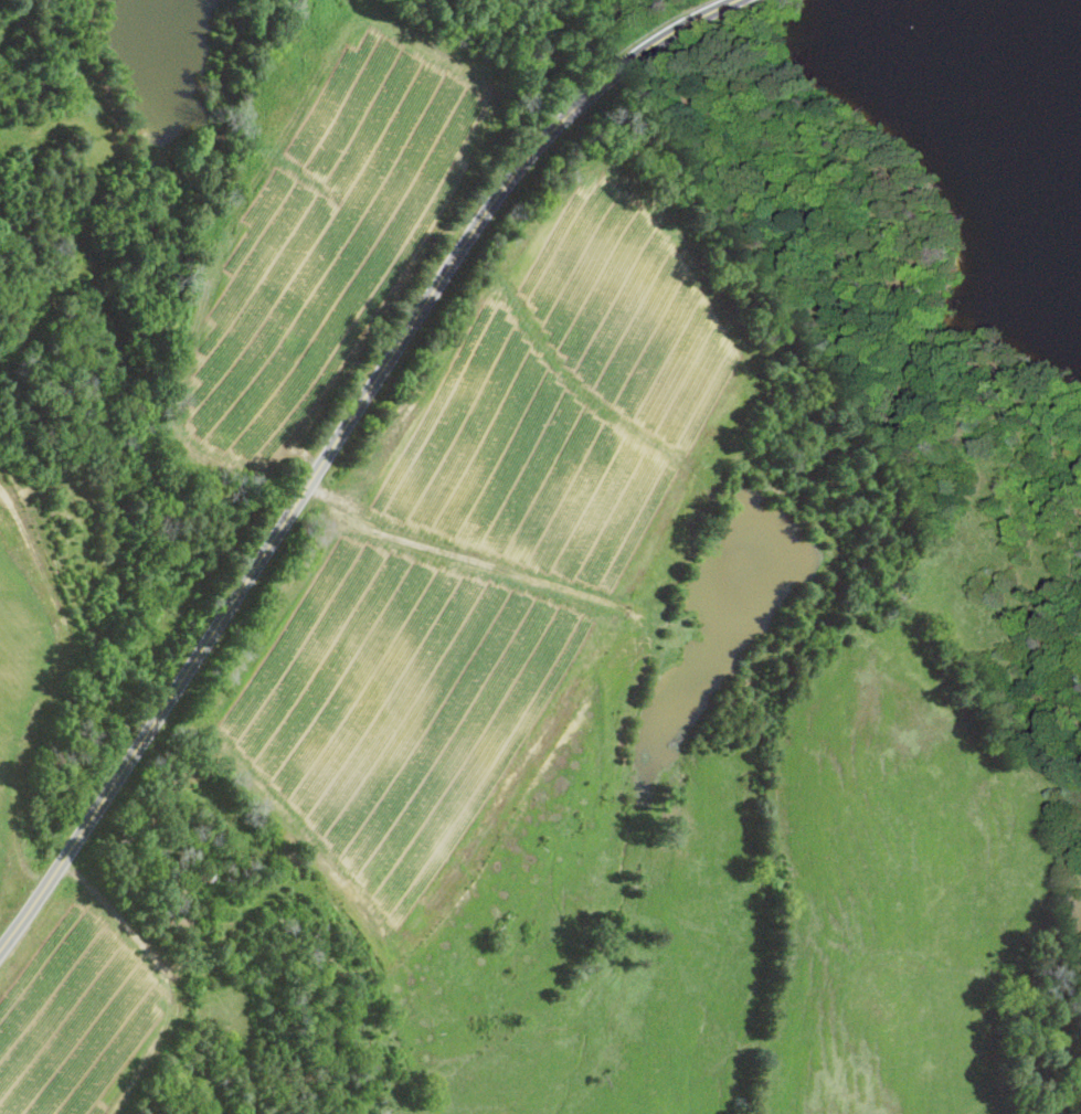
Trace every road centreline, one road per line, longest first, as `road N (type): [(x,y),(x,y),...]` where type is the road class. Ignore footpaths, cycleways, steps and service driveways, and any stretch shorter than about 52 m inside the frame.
road 1 (tertiary): [(0,951),(497,198),(555,128),(623,70),(744,0)]

